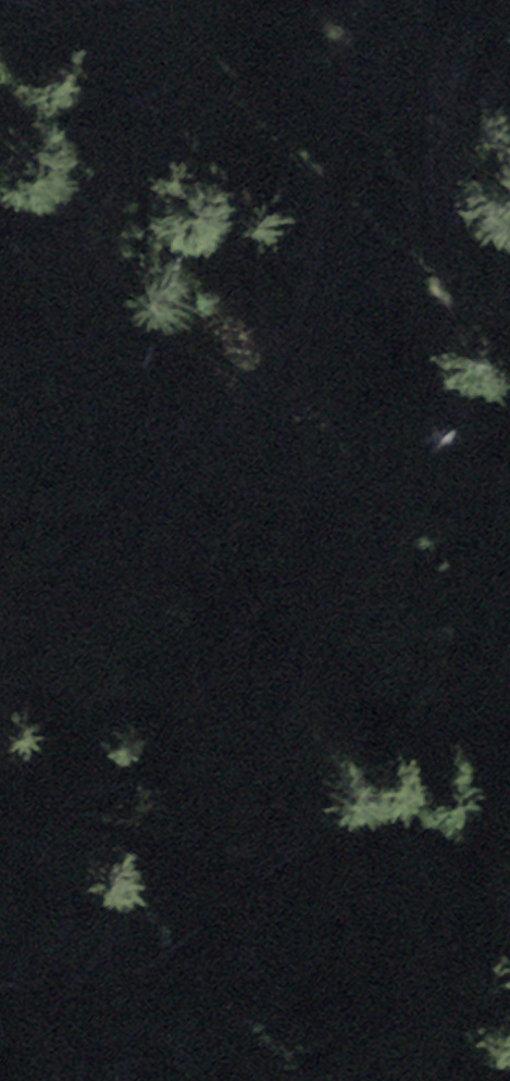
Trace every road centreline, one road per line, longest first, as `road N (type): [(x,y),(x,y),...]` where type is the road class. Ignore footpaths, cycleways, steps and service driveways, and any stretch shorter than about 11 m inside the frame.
road 1 (track): [(43,1080),(51,1031),(195,830),(331,586),(416,472),(441,407),(451,345),(431,149),(433,90),(452,26),(477,0)]
road 2 (track): [(376,0),(348,60),(306,306),(278,375),(107,538),(0,655)]

